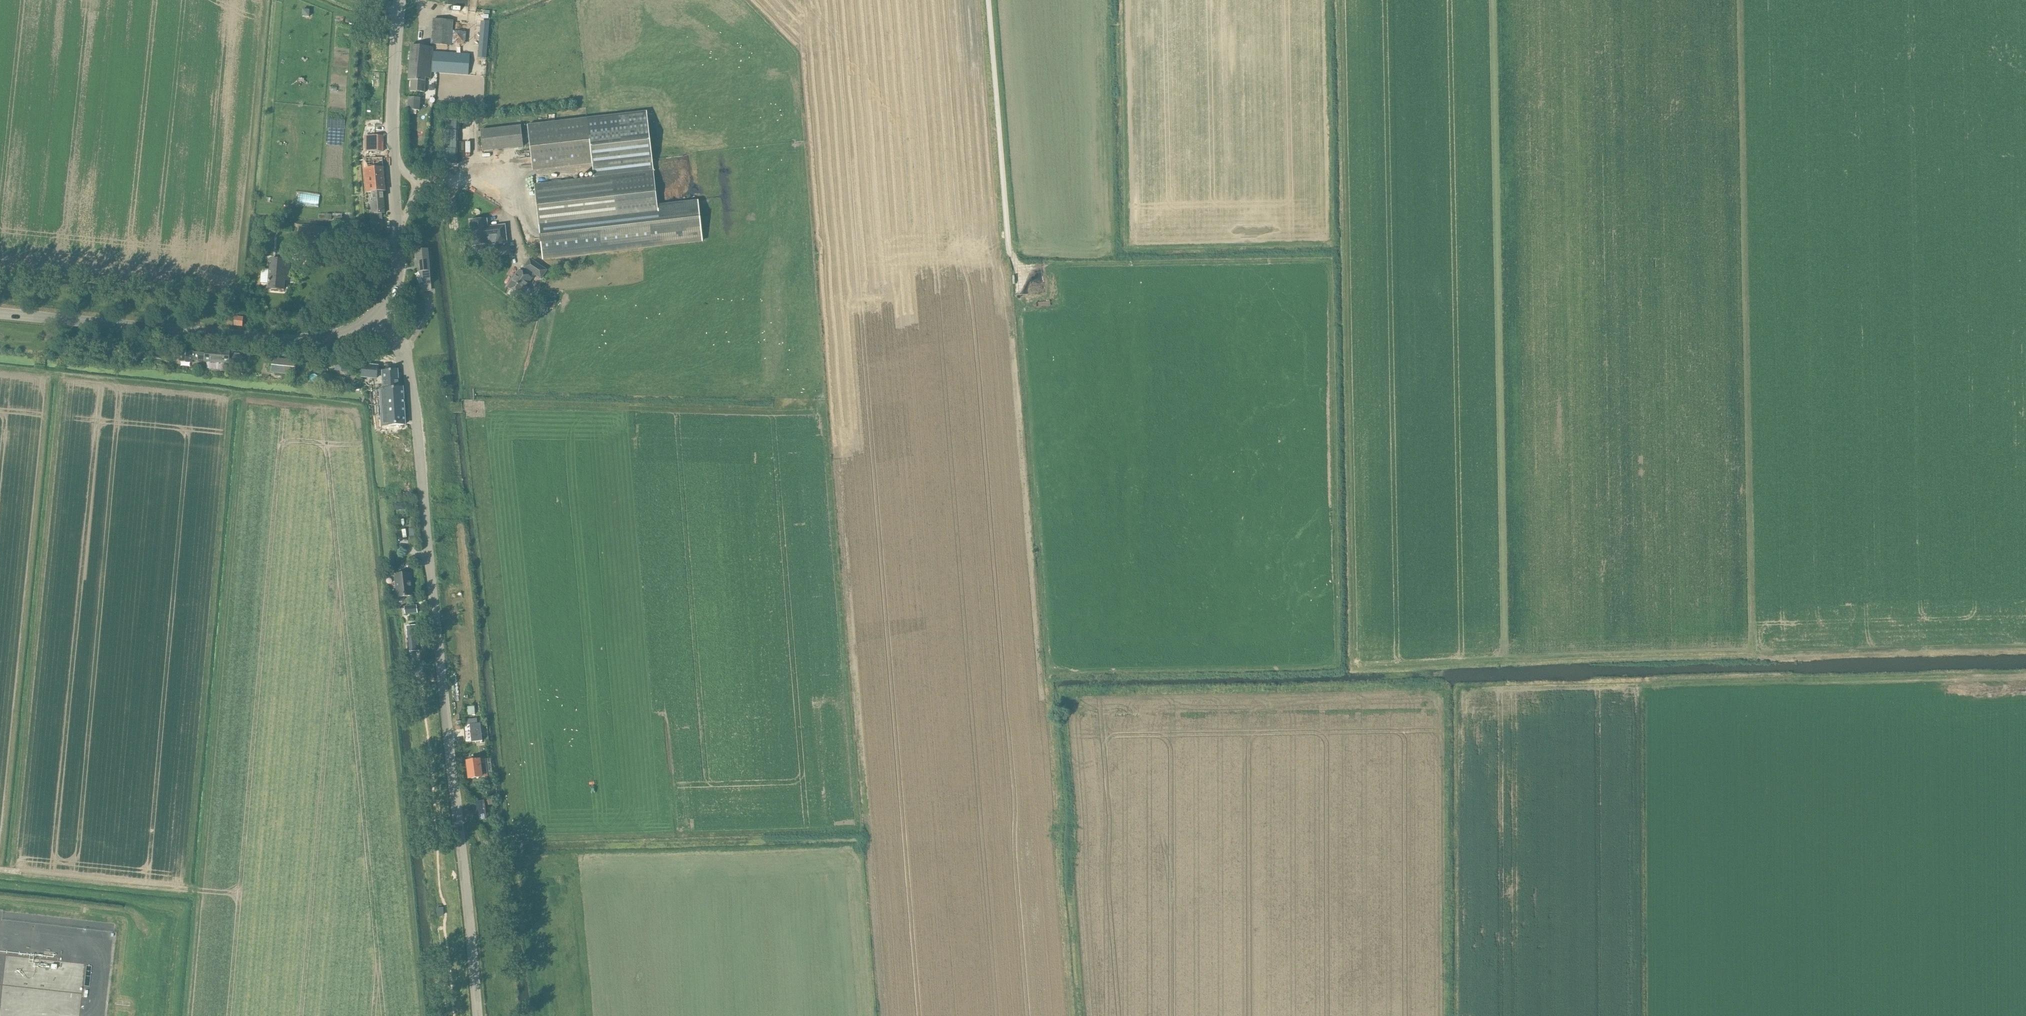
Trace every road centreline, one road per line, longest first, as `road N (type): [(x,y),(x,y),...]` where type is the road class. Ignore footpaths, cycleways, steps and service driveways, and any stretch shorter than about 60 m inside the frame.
road 1 (track): [(1460,1015),(1460,688),(2025,676)]
road 2 (tertiary): [(375,318),(400,350),(412,383),(478,1015)]
road 3 (tertiary): [(375,318),(339,336),(302,341),(0,314)]
road 4 (track): [(1641,1015),(1639,684)]
road 5 (tertiary): [(375,318),(398,267),(392,141),(399,0)]

